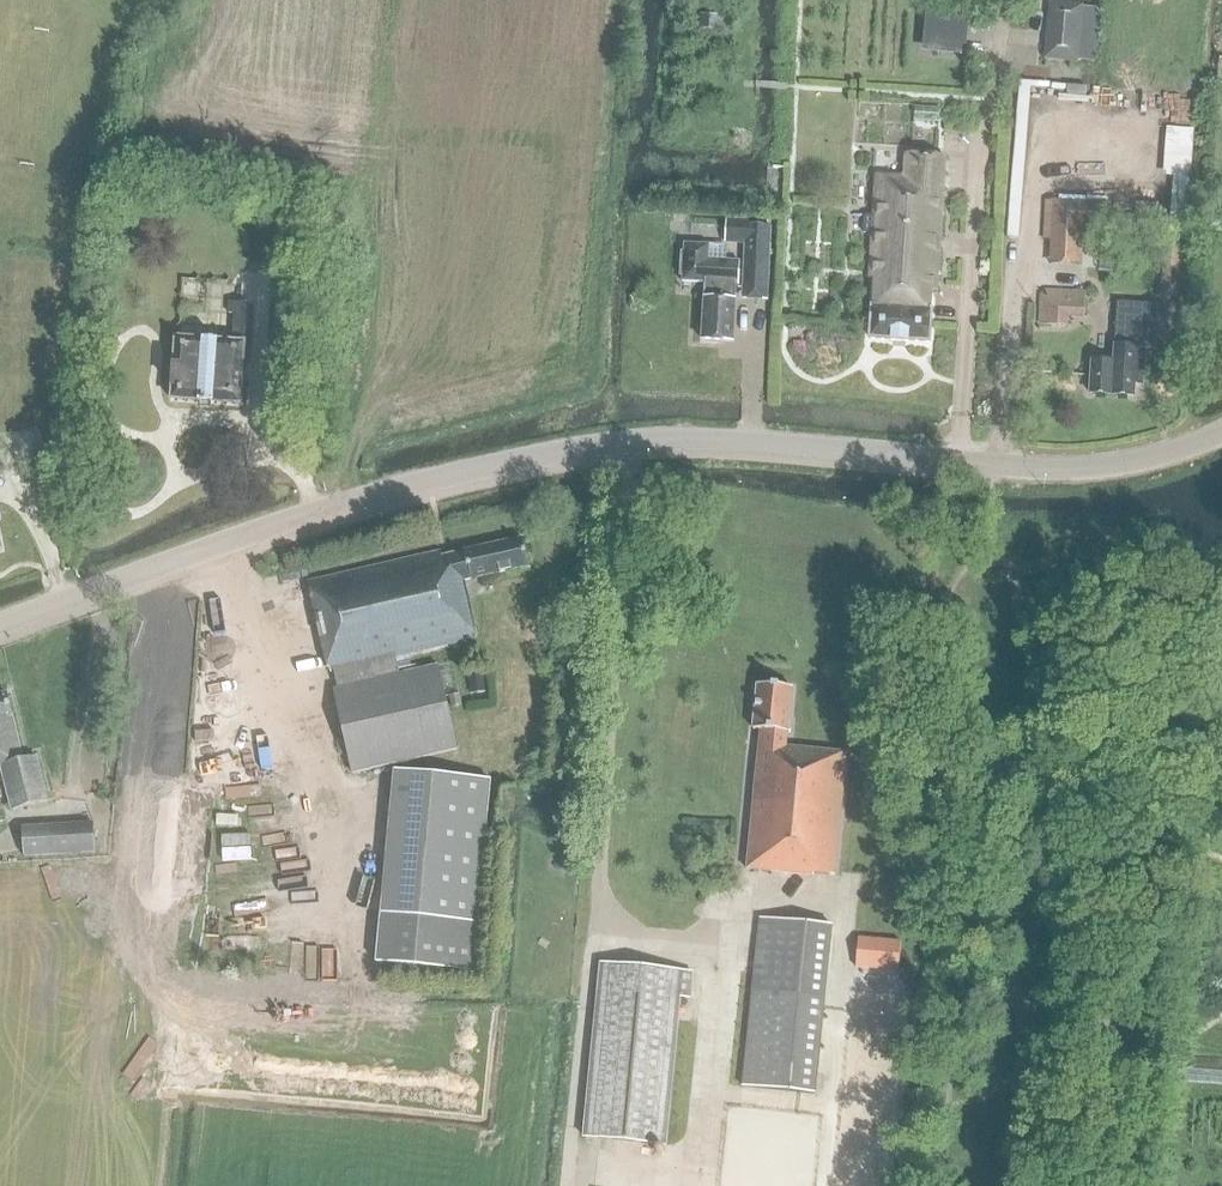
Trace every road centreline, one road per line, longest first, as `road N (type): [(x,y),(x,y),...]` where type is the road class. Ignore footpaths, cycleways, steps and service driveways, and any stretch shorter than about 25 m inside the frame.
road 1 (tertiary): [(0,629),(437,477),(617,445),(993,465),(1119,461),(1221,432)]

